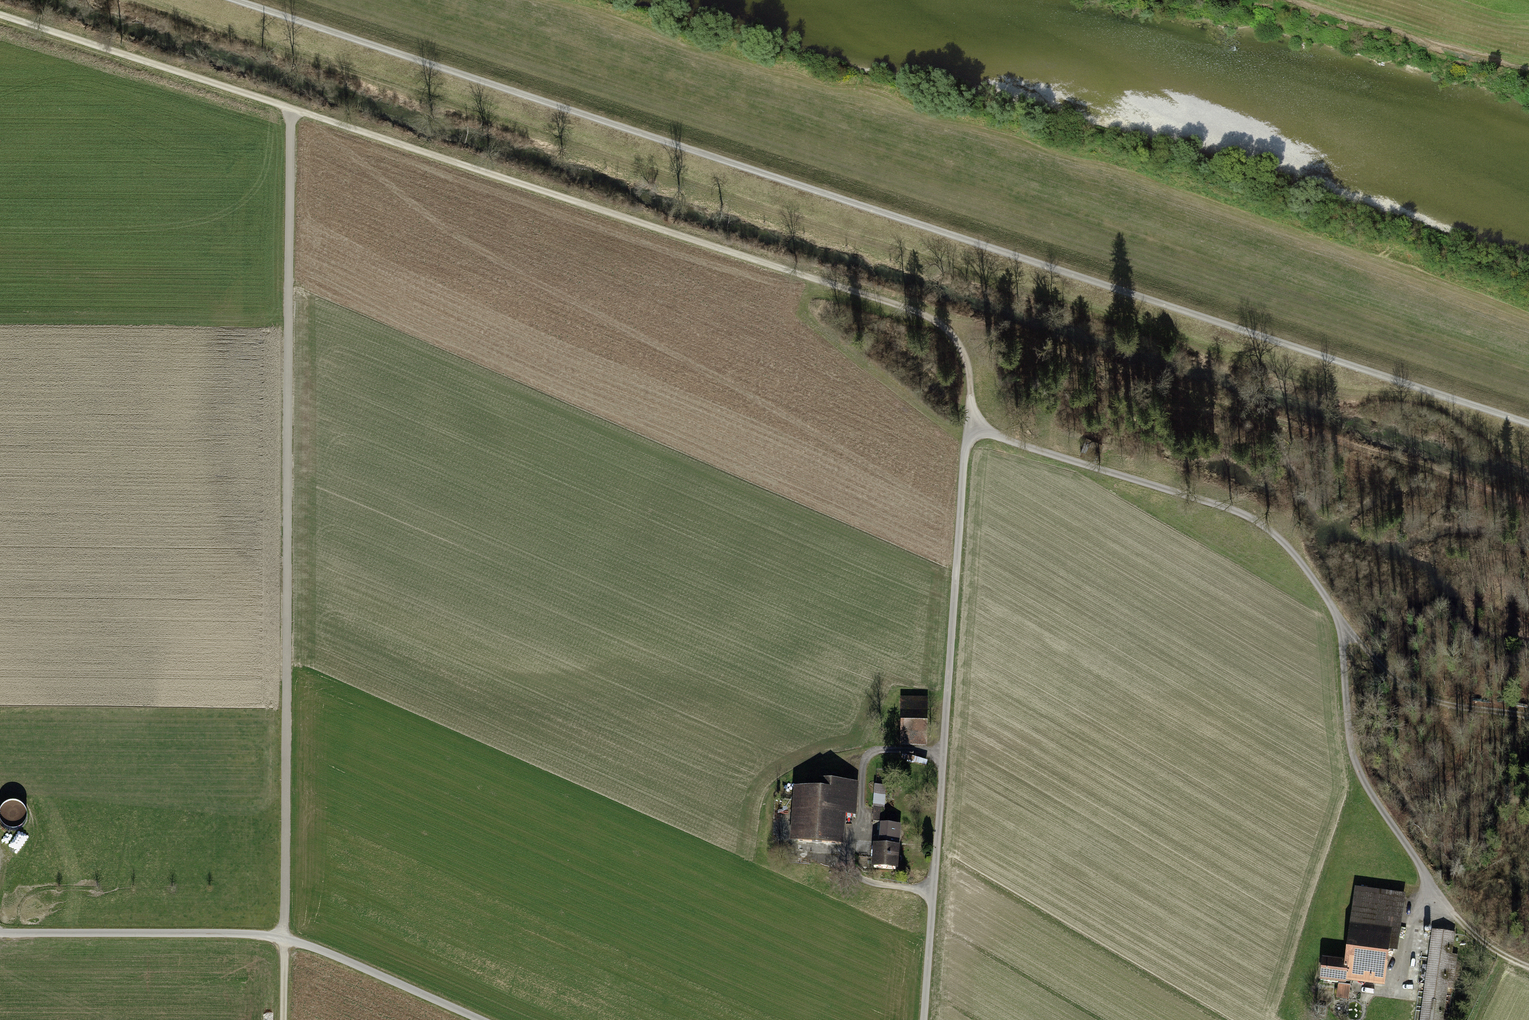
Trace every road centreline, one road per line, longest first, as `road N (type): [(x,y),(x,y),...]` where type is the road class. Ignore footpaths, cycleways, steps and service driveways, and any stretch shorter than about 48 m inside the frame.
road 1 (track): [(0,15),(911,311),(948,331),(971,362),(974,428),(1264,526),(1294,555),(1351,645),(1386,678),(1420,697),(1528,716)]
road 2 (track): [(236,0),(1528,423)]
road 3 (track): [(538,0),(685,56),(975,141),(1528,324)]
road 4 (track): [(291,109),(284,938)]
road 5 (track): [(924,1019),(964,457),(974,428)]
road 6 (unclassified): [(0,933),(284,938),(477,1019)]
road 7 (track): [(1528,968),(1469,933),(1364,782),(1350,730),(1351,645)]
road 8 (track): [(944,756),(885,751),(868,758),(852,866),(858,880),(873,885),(934,893)]

